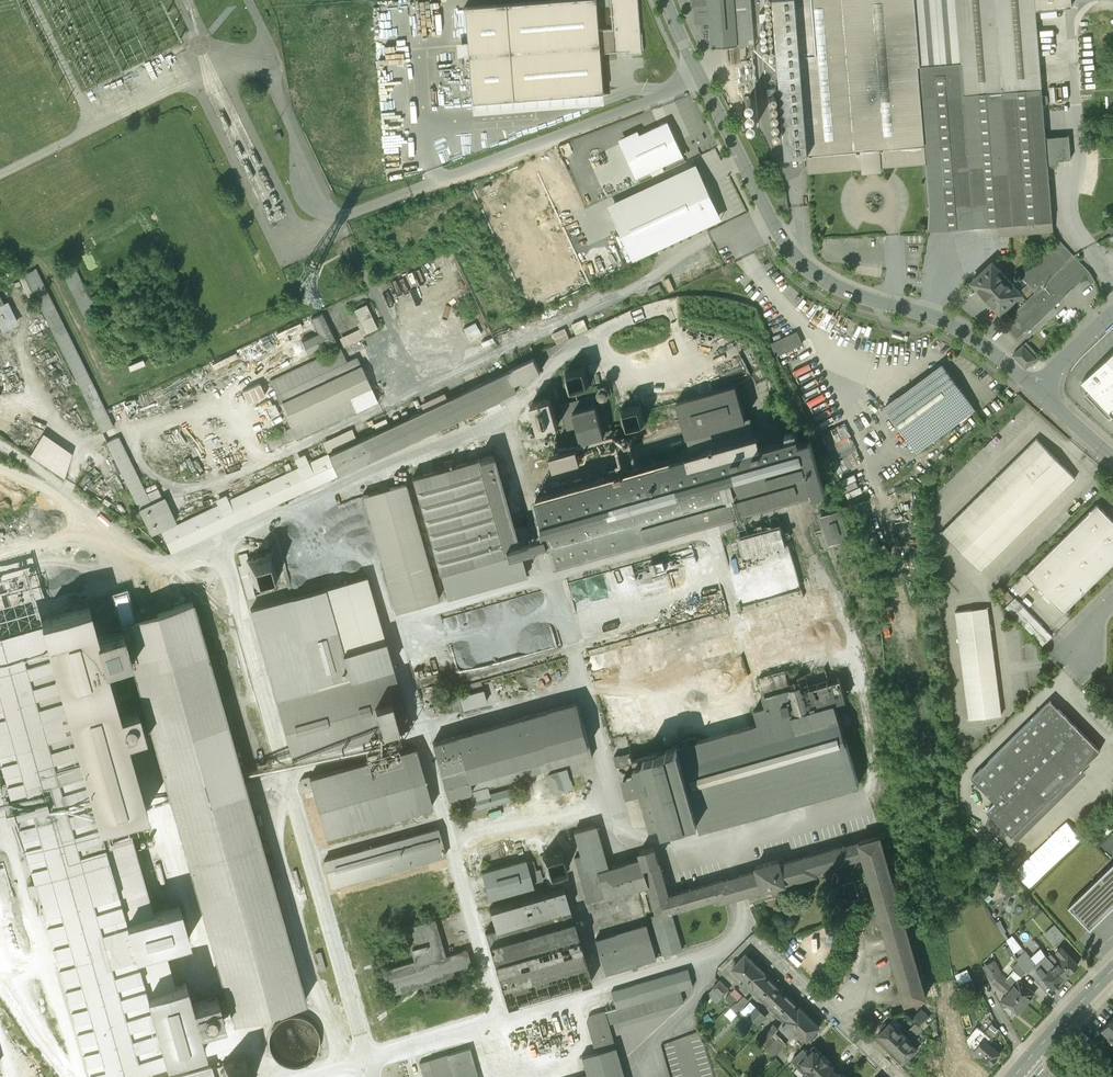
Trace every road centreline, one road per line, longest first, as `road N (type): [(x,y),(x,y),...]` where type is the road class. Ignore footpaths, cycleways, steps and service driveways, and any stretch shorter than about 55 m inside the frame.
road 1 (unclassified): [(665,0),(701,83),(808,271),(946,322),(1032,395)]
road 2 (residential): [(758,941),(898,1076)]
road 3 (tertiary): [(1026,1064),(1112,970)]

